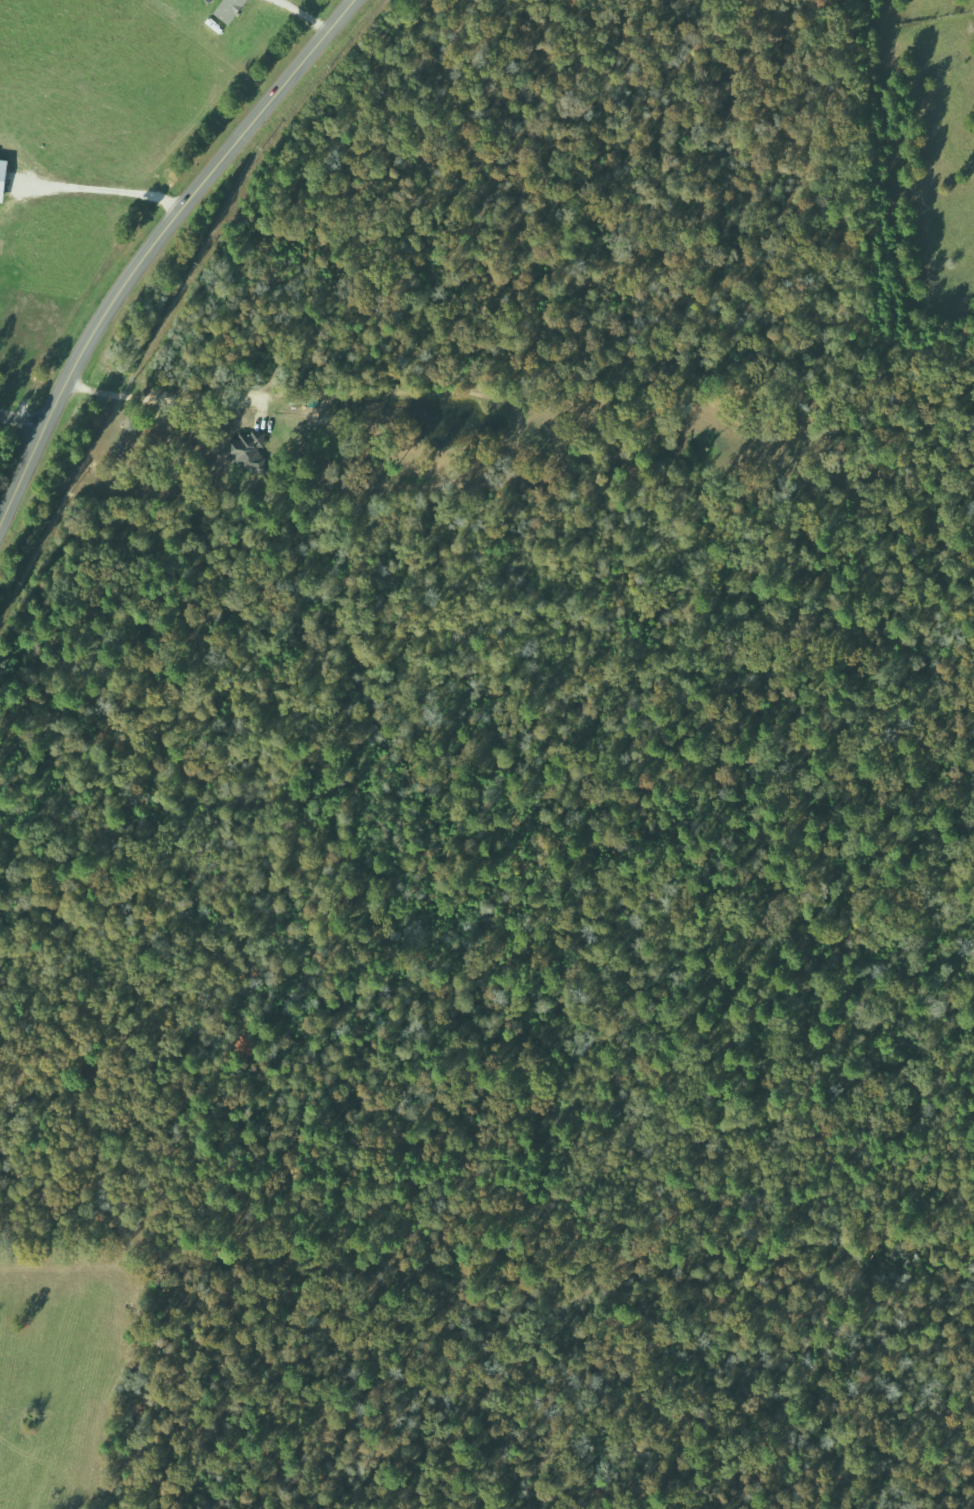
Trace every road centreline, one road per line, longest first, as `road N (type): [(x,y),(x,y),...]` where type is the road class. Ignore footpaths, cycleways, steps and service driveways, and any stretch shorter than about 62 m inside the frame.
road 1 (secondary): [(357,0),(113,301),(66,379),(0,524)]

